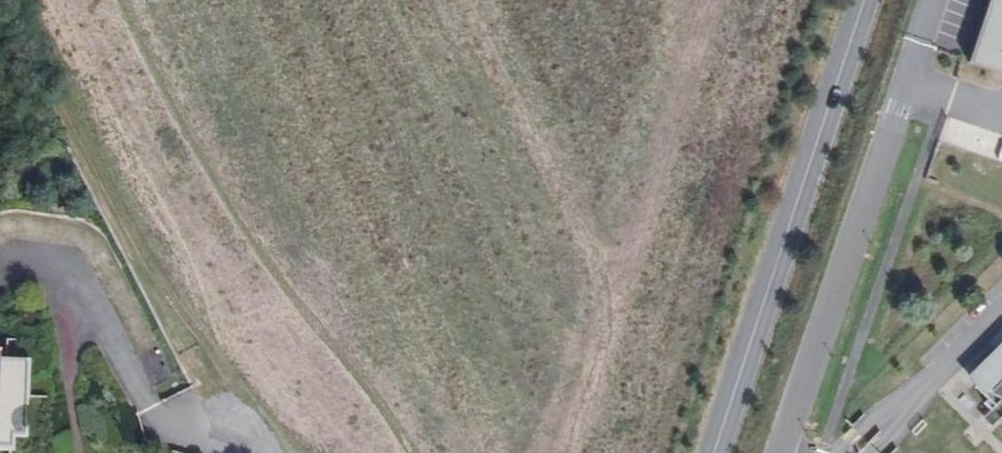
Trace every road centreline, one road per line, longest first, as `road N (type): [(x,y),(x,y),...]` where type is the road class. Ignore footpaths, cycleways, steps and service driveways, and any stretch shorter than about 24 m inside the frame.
road 1 (secondary): [(868,0),(714,452)]
road 2 (track): [(5,0),(223,399)]

